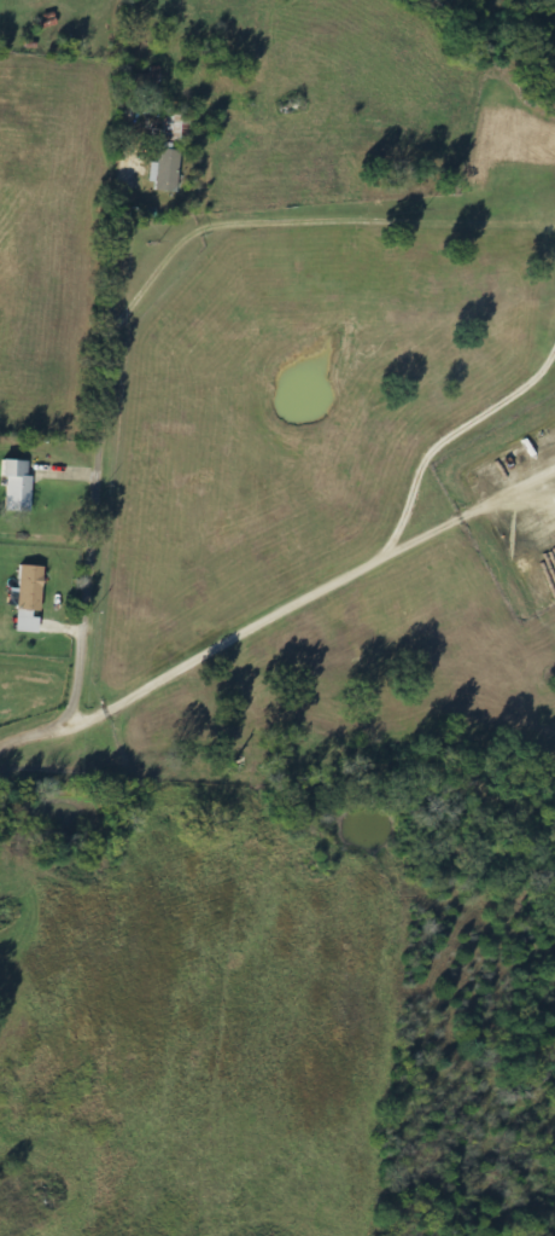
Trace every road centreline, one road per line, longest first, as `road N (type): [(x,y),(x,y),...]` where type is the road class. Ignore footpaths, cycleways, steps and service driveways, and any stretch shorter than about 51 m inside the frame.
road 1 (residential): [(110,128),(60,719),(0,740)]

